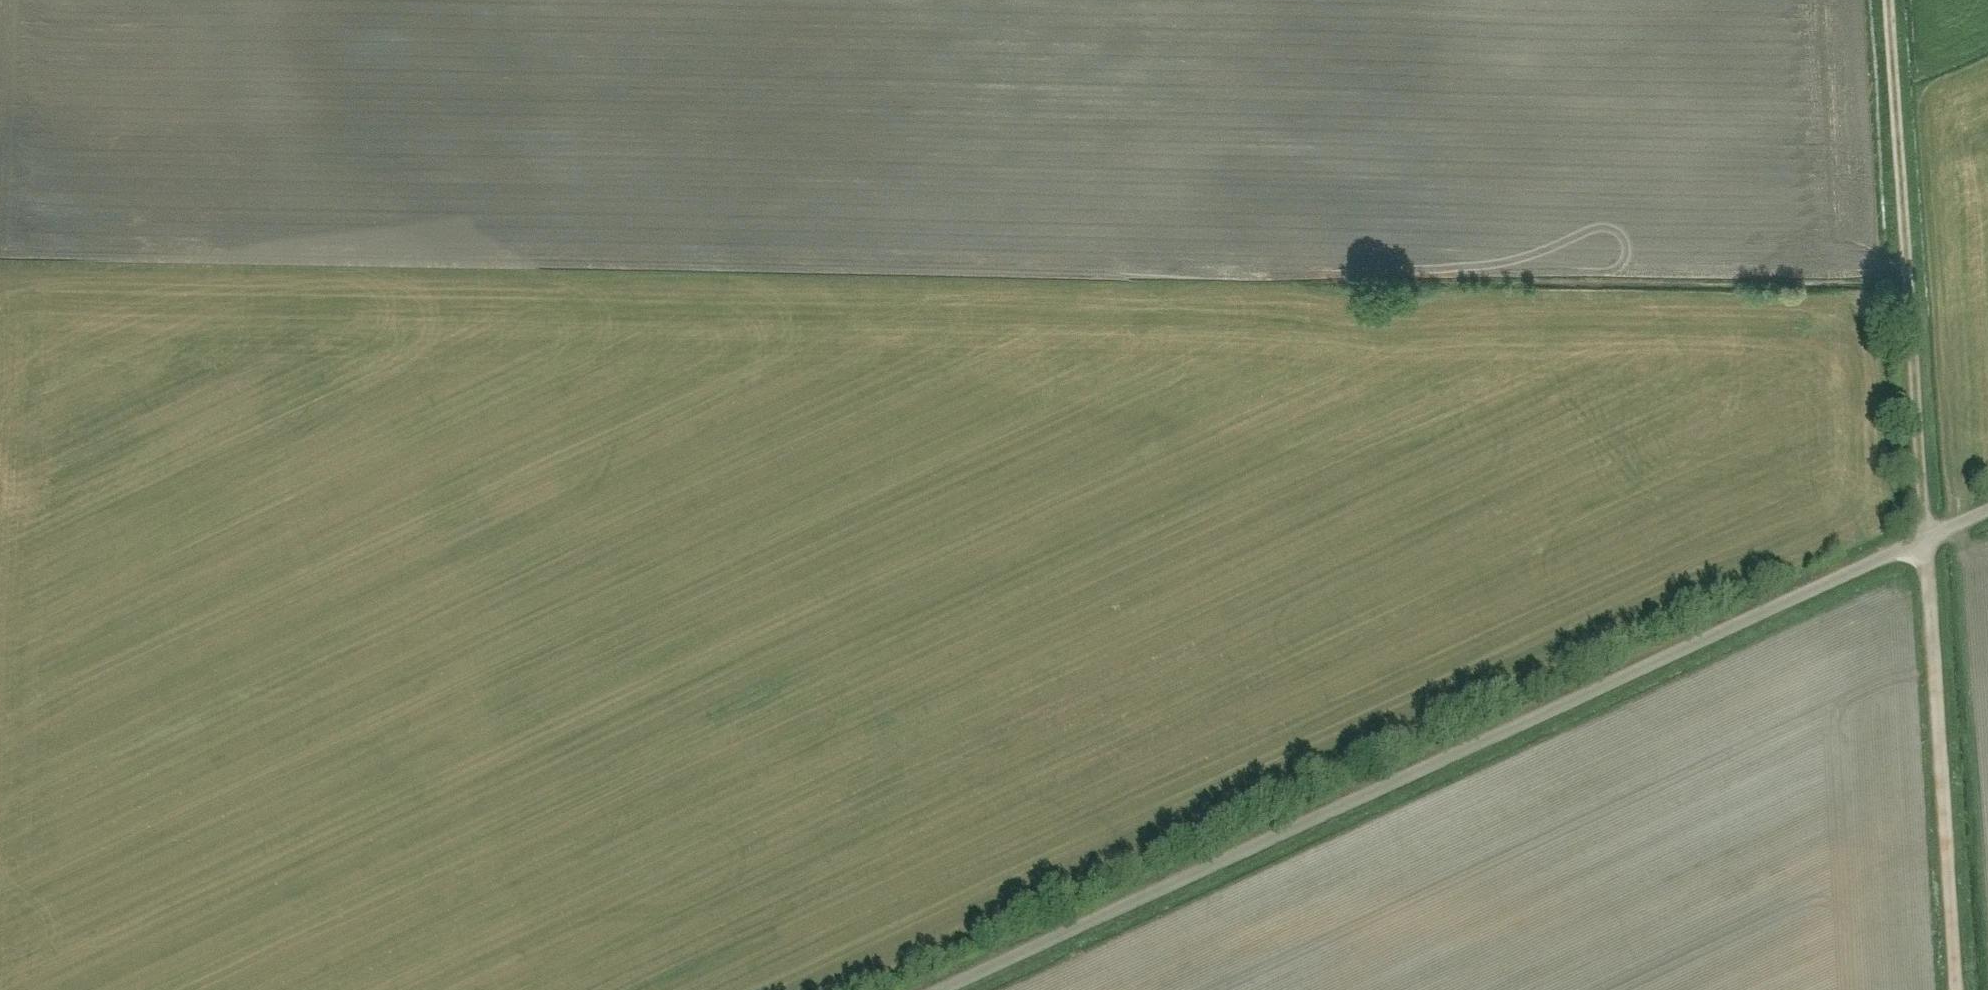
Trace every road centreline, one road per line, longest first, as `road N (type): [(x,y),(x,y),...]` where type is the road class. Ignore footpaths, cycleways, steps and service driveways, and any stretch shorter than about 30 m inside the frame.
road 1 (residential): [(940,989),(1987,510)]
road 2 (track): [(1889,0),(1956,989)]

